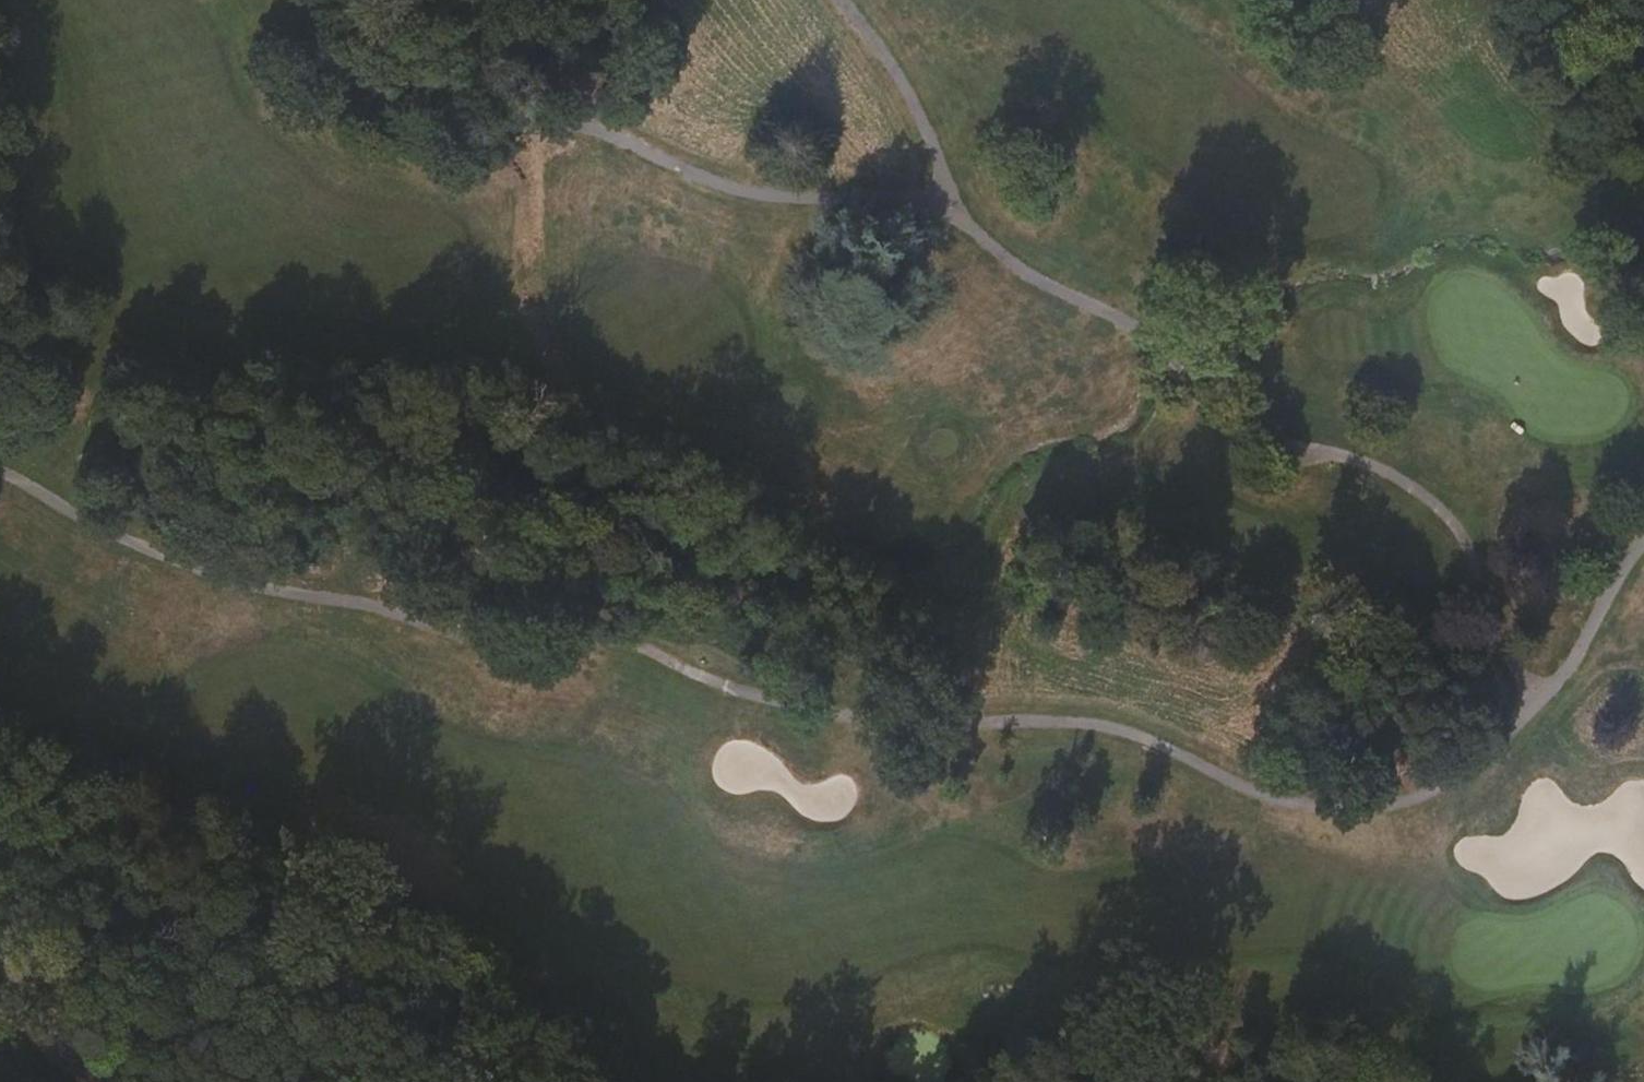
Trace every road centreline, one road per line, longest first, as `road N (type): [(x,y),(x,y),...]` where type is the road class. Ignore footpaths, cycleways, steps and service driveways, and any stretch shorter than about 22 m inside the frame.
road 1 (tertiary): [(108,1081),(0,988)]

